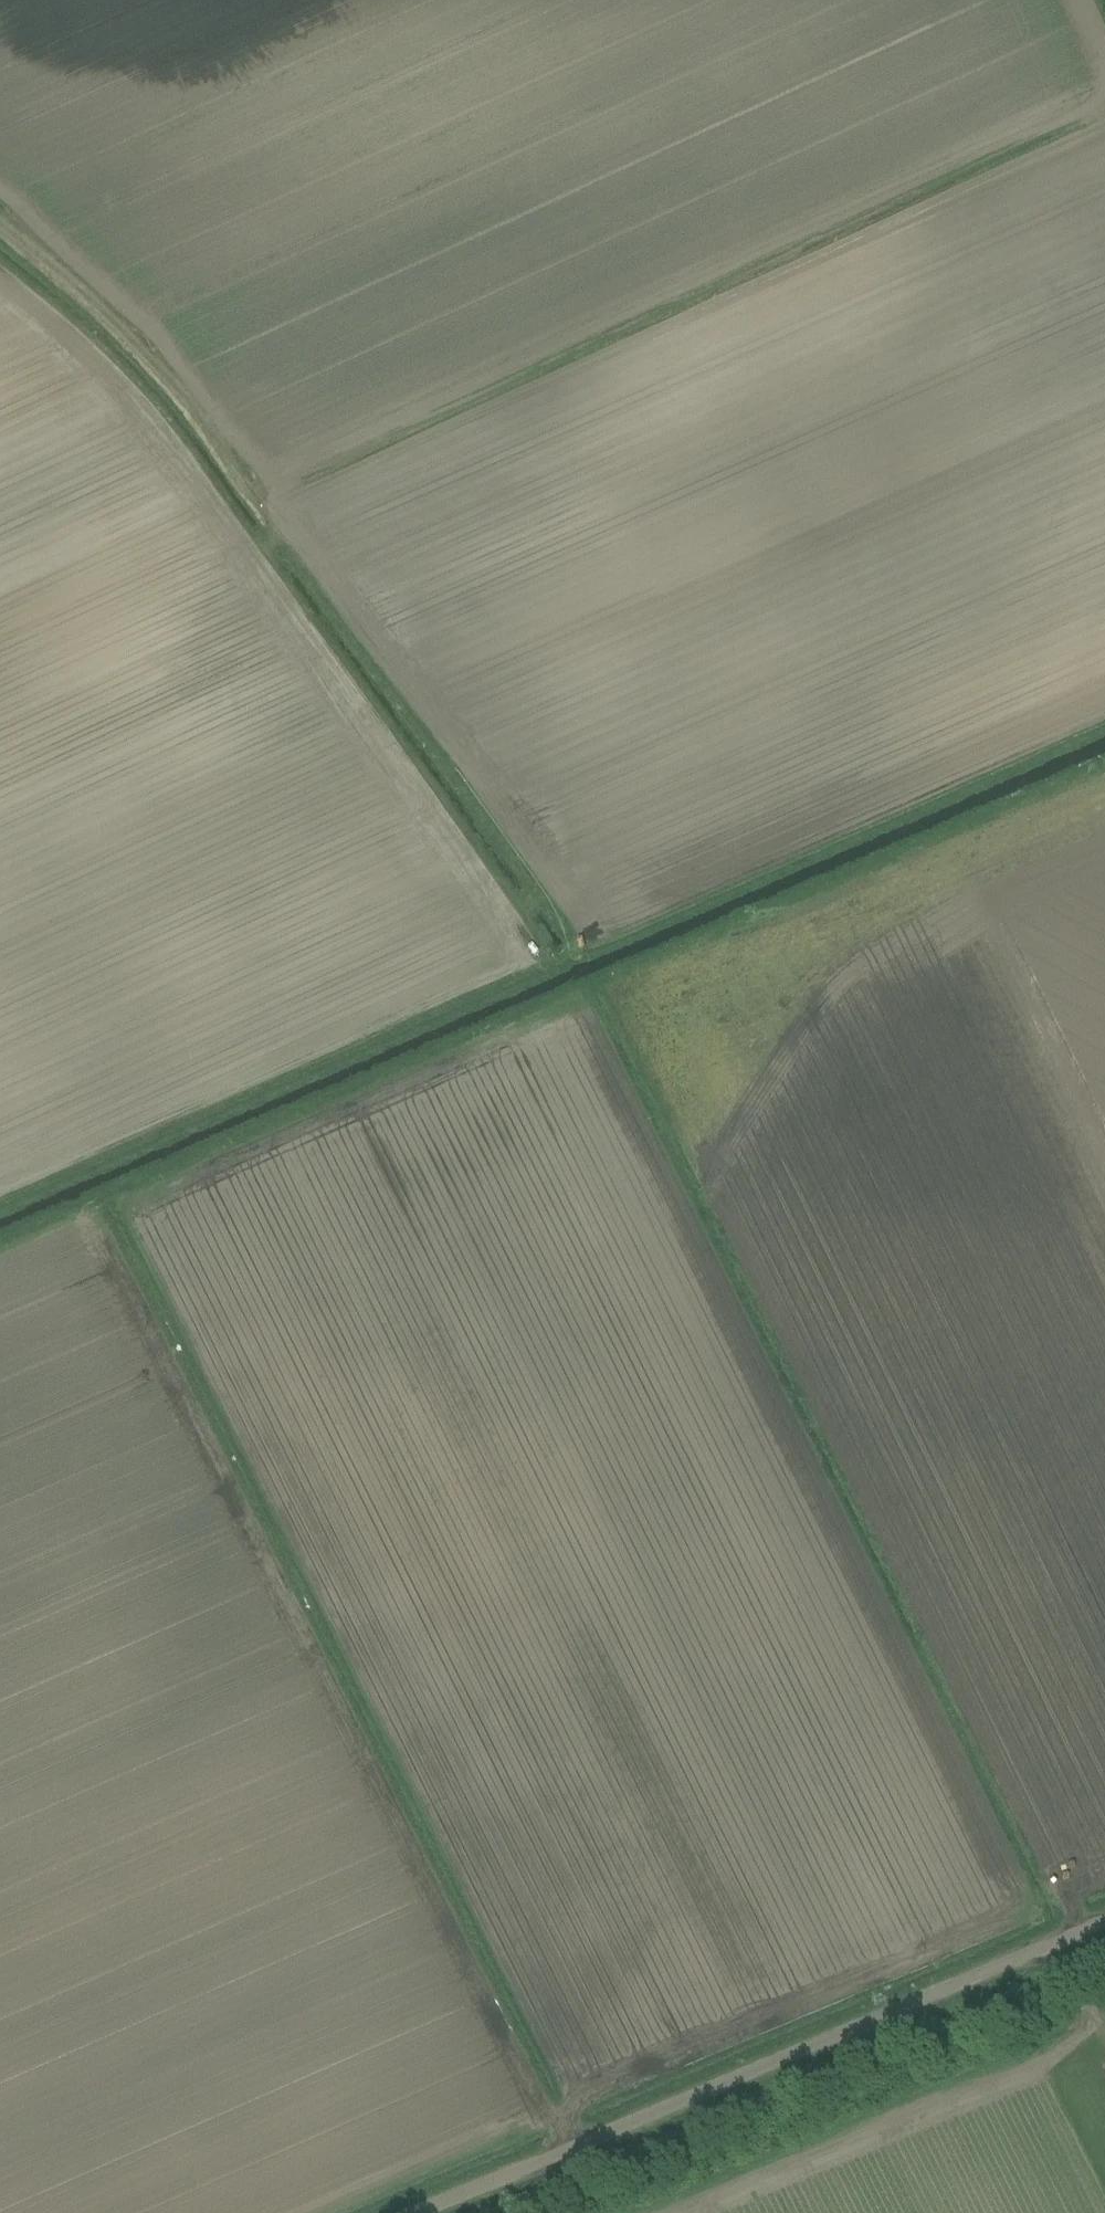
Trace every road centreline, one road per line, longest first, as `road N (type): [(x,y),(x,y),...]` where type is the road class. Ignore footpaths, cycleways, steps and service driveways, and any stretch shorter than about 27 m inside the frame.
road 1 (unclassified): [(421,2212),(1104,1922)]
road 2 (track): [(277,530),(212,431),(118,322),(0,226)]

